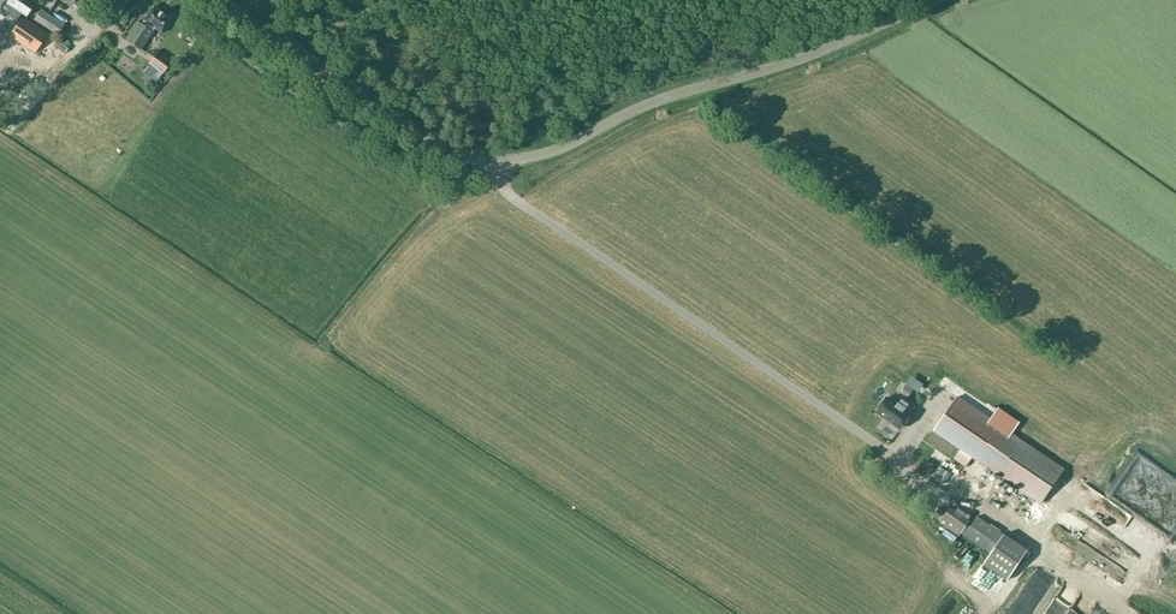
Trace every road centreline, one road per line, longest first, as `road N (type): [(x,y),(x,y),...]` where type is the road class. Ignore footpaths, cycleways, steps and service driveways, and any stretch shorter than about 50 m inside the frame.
road 1 (unclassified): [(217,0),(429,142),(463,155),(512,159),(556,149),(648,103),(804,57),(934,0)]
road 2 (track): [(319,351),(425,223),(500,179)]

